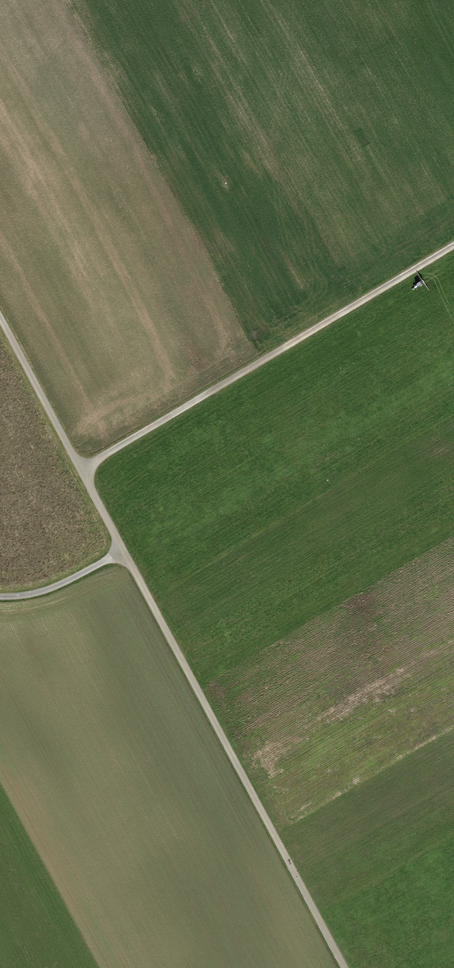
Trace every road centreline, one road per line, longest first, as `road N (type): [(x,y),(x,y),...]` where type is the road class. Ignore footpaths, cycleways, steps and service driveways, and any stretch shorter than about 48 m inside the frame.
road 1 (track): [(123,553),(346,967)]
road 2 (track): [(82,470),(453,246)]
road 3 (track): [(0,318),(82,470)]
road 4 (track): [(0,597),(44,591),(123,553)]

